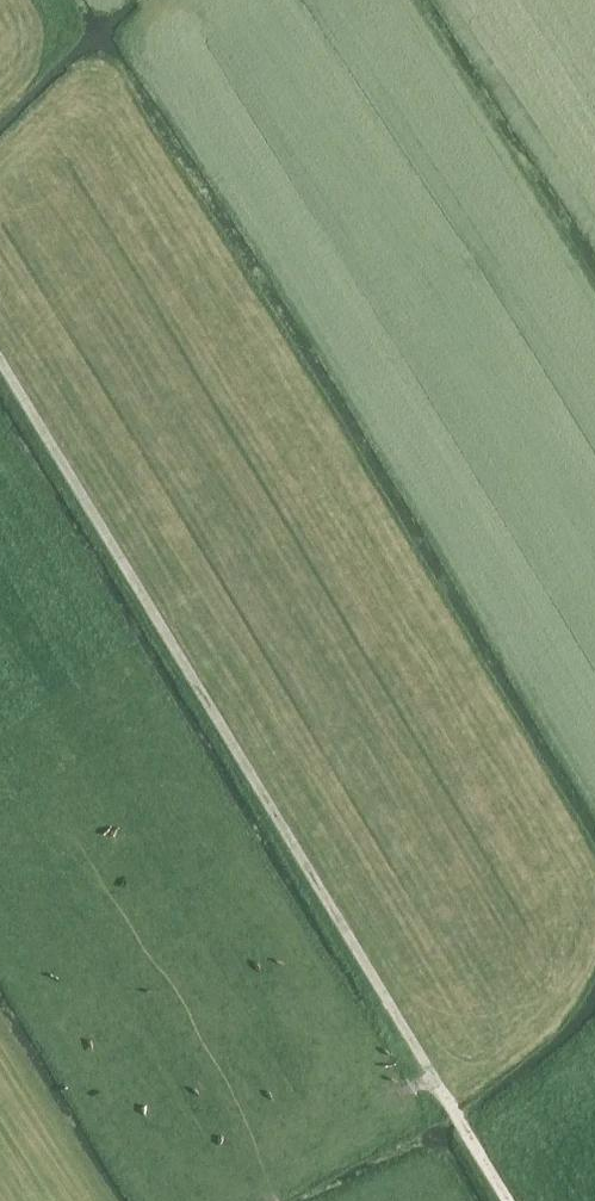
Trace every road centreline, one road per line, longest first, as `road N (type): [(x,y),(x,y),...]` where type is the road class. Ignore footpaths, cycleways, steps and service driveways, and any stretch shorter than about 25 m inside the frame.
road 1 (track): [(0,353),(432,1077),(402,1094)]
road 2 (track): [(594,208),(458,0)]
road 3 (track): [(432,1077),(505,1200)]

